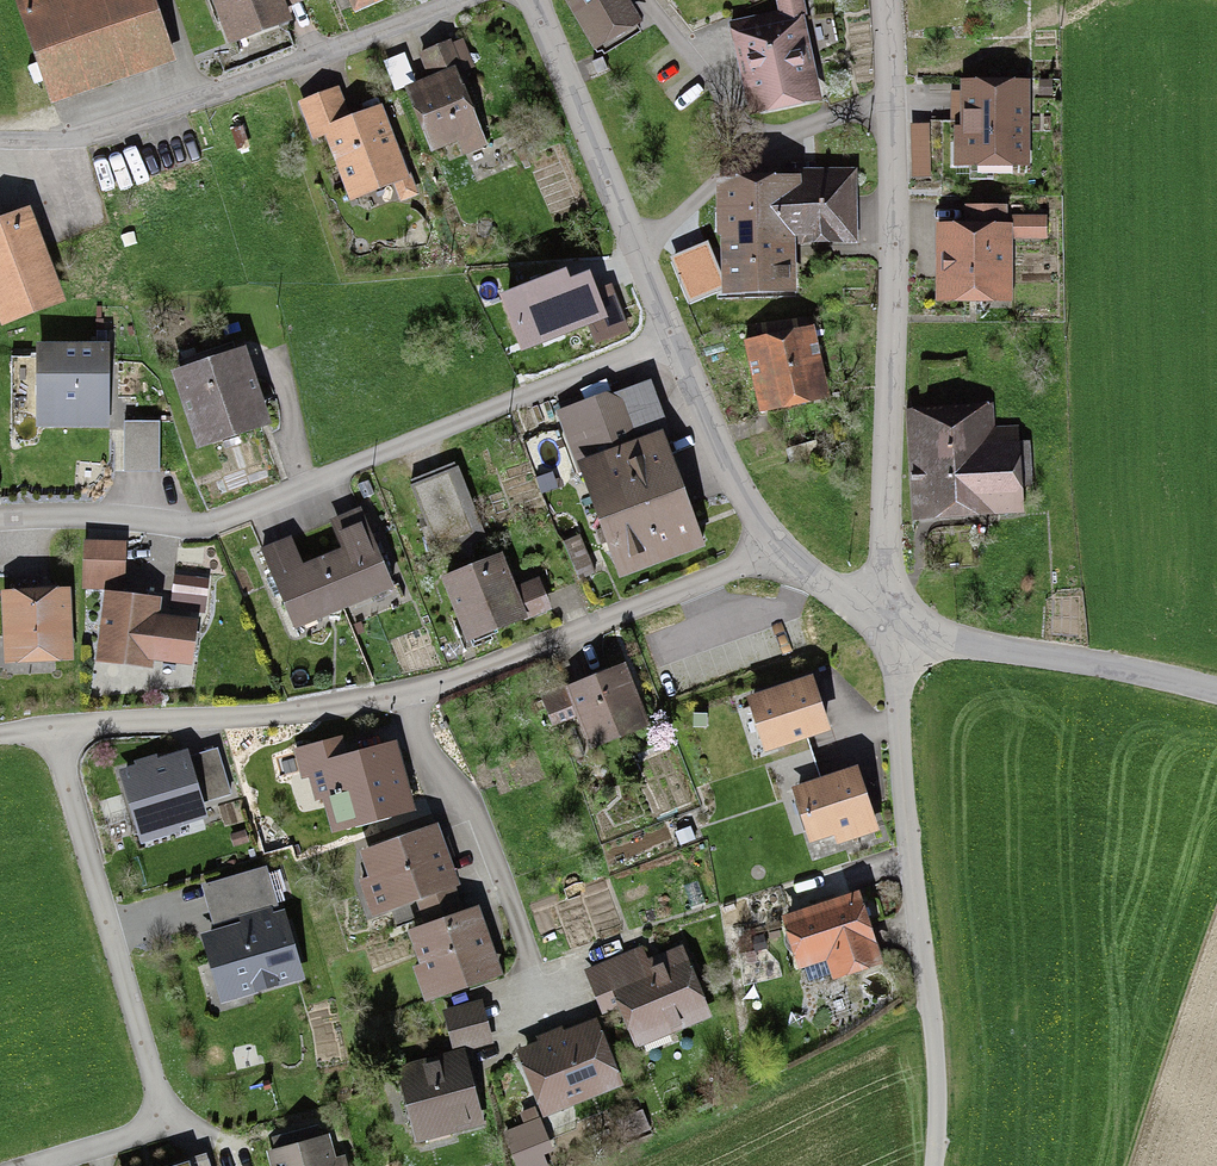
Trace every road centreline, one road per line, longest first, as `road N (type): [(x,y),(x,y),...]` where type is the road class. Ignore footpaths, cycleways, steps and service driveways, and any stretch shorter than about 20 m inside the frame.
road 1 (residential): [(403,693),(289,712),(52,726),(166,1122)]
road 2 (residential): [(671,334),(203,526),(0,520)]
road 3 (residential): [(887,620),(891,188),(883,0)]
road 4 (residential): [(887,620),(936,1070),(934,1165)]
road 5 (residential): [(449,0),(86,136),(0,137)]
road 6 (residential): [(776,544),(453,680),(403,693)]
road 7 (residential): [(536,0),(671,334)]
road 8 (unclassified): [(887,620),(1216,691)]
road 9 (residential): [(532,966),(478,816),(427,749),(403,693)]
road 10 (residential): [(671,334),(723,456),(776,544)]
road 11 (residential): [(166,1122),(23,1165)]
road 12 (residential): [(776,544),(829,589),(887,620)]

